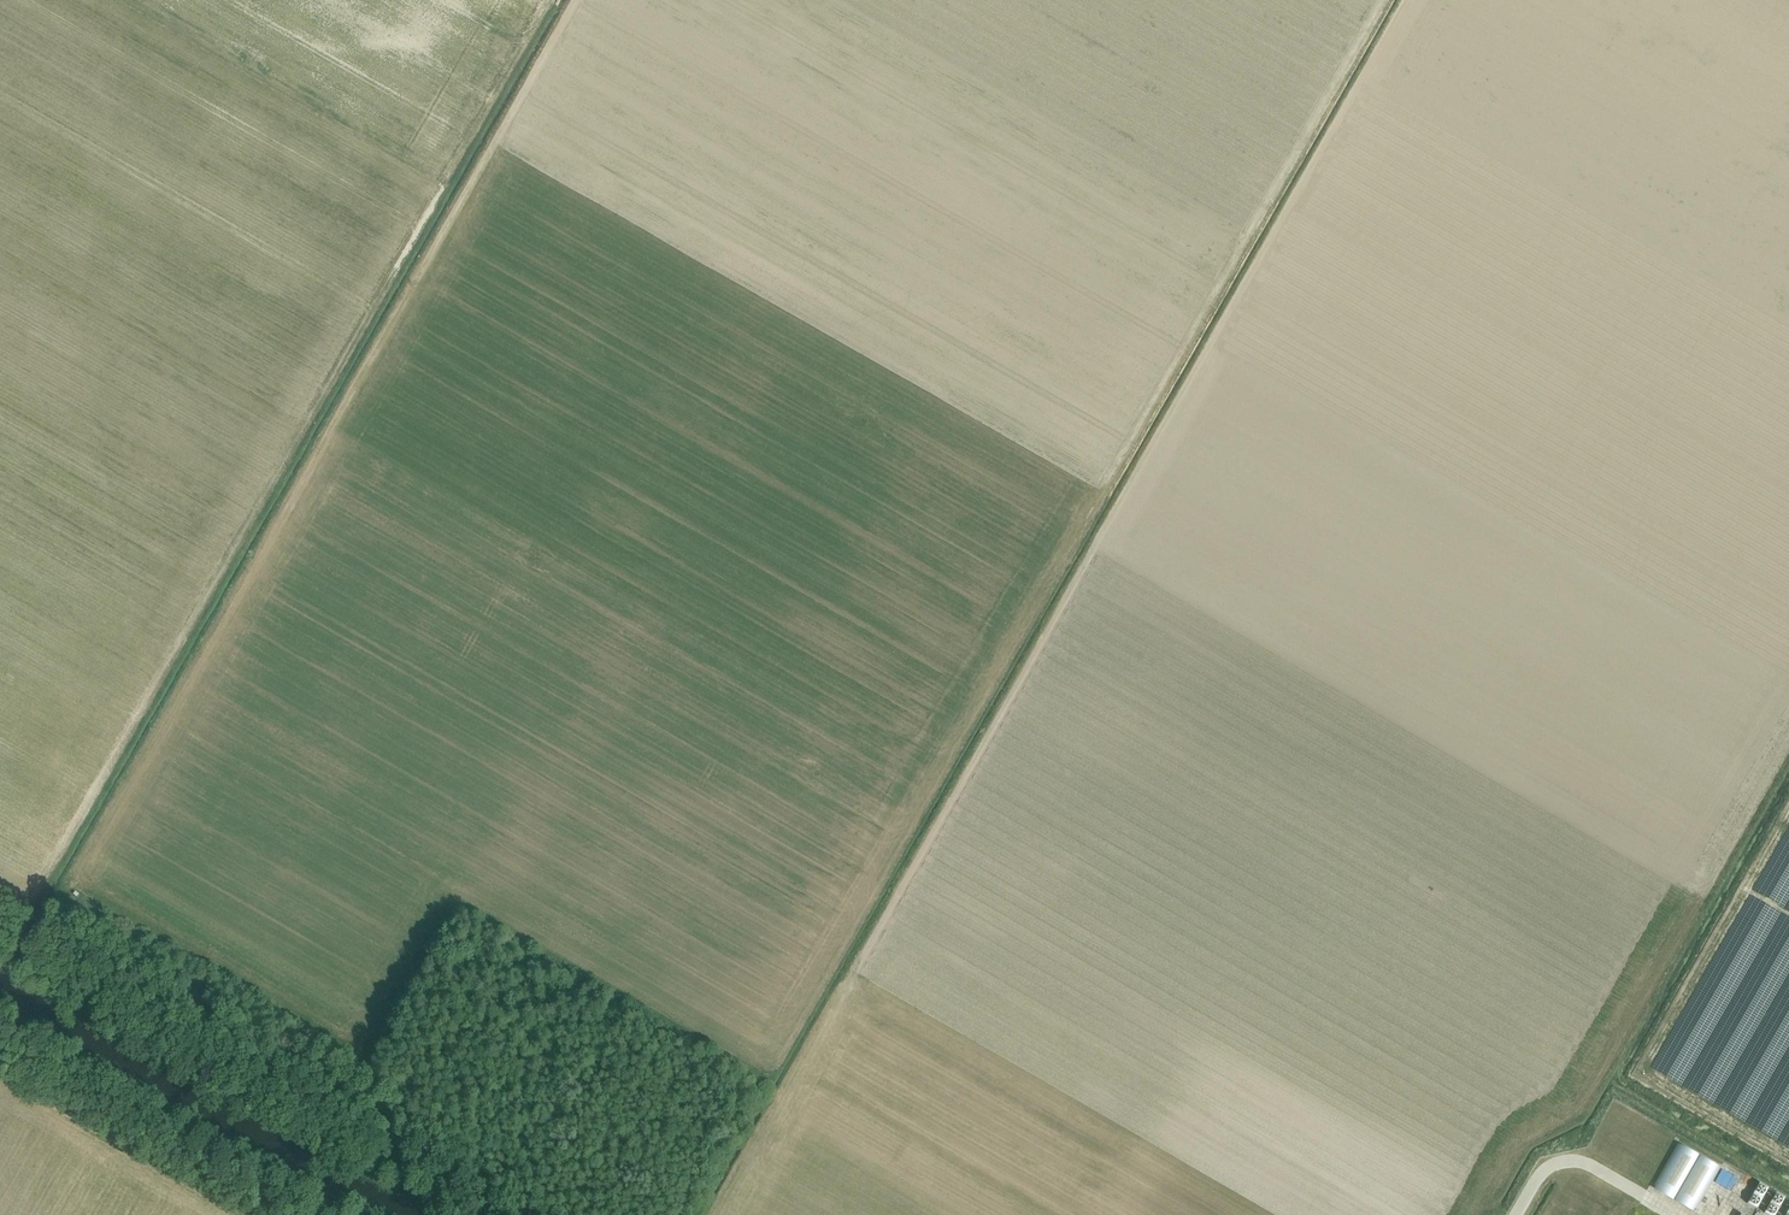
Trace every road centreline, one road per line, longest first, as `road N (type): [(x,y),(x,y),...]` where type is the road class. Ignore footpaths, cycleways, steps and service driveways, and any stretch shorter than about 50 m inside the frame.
road 1 (track): [(1407,0),(713,1214)]
road 2 (track): [(577,0),(68,889)]
road 3 (track): [(0,1009),(311,1188)]
road 4 (track): [(1619,1084),(1788,788)]

